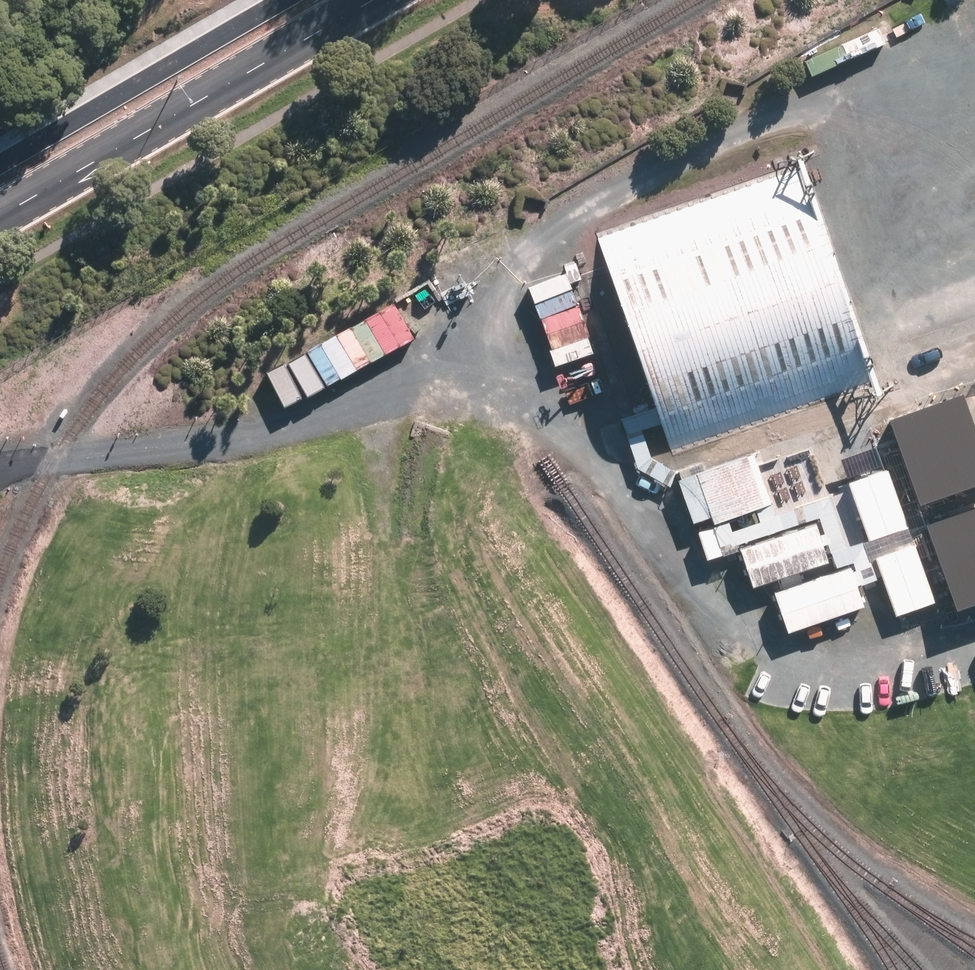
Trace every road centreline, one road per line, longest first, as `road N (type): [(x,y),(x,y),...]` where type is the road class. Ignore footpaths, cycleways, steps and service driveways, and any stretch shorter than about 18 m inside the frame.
road 1 (track): [(974,628),(846,661),(770,659),(613,476),(528,405),(467,380),(416,377),(350,406),(258,428),(181,446),(56,458),(0,474)]
road 2 (track): [(974,265),(903,70),(701,145),(588,209),(530,261),(505,399)]
road 3 (track): [(378,394),(388,654),(486,680),(558,714),(688,969)]
road 4 (secondary): [(378,0),(0,217)]
road 5 (track): [(169,969),(126,784),(131,739),(148,699),(179,676),(289,664)]
road 6 (track): [(289,664),(313,877),(343,969)]

